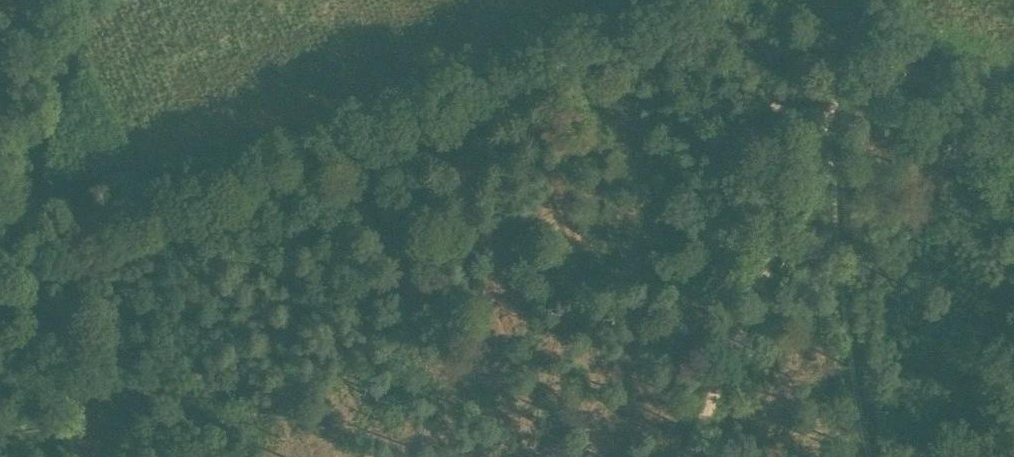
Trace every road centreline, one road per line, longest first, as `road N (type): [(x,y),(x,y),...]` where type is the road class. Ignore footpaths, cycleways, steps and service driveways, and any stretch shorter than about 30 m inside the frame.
road 1 (track): [(823,125),(689,456)]
road 2 (track): [(875,0),(823,125)]

